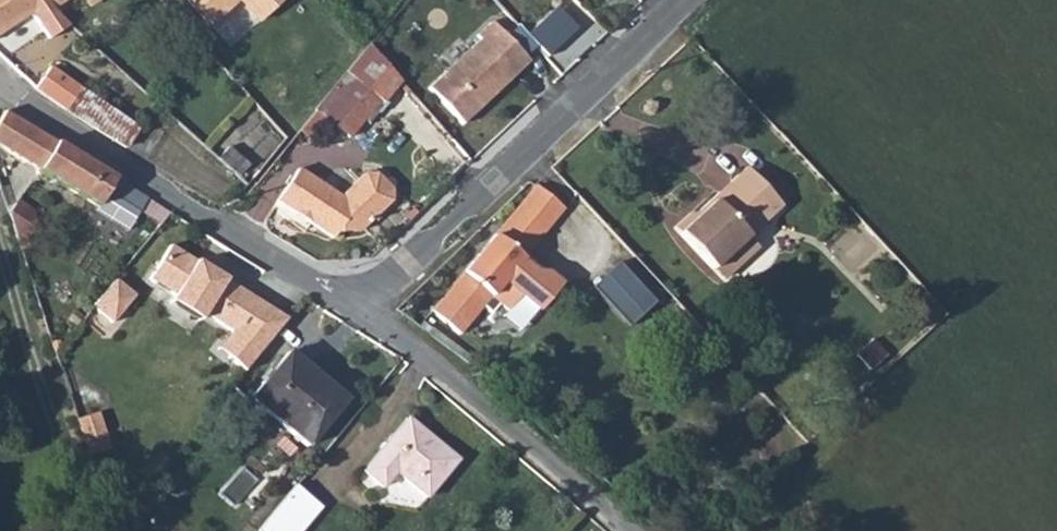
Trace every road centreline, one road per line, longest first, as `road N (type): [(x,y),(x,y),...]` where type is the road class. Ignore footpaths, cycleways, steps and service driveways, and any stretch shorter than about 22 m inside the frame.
road 1 (residential): [(349,303),(405,264),(682,0)]
road 2 (residential): [(0,89),(349,303)]
road 3 (residential): [(349,303),(626,530)]
road 4 (track): [(93,530),(0,256)]

